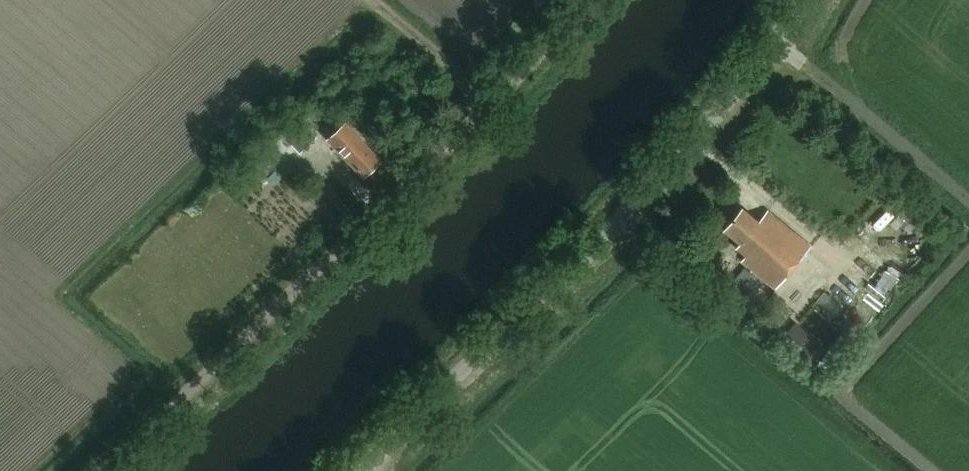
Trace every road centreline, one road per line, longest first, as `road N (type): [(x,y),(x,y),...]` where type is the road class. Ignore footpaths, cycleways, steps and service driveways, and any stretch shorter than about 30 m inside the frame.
road 1 (track): [(591,0),(550,56),(455,153),(111,470)]
road 2 (unclassified): [(353,470),(623,214),(799,0)]

